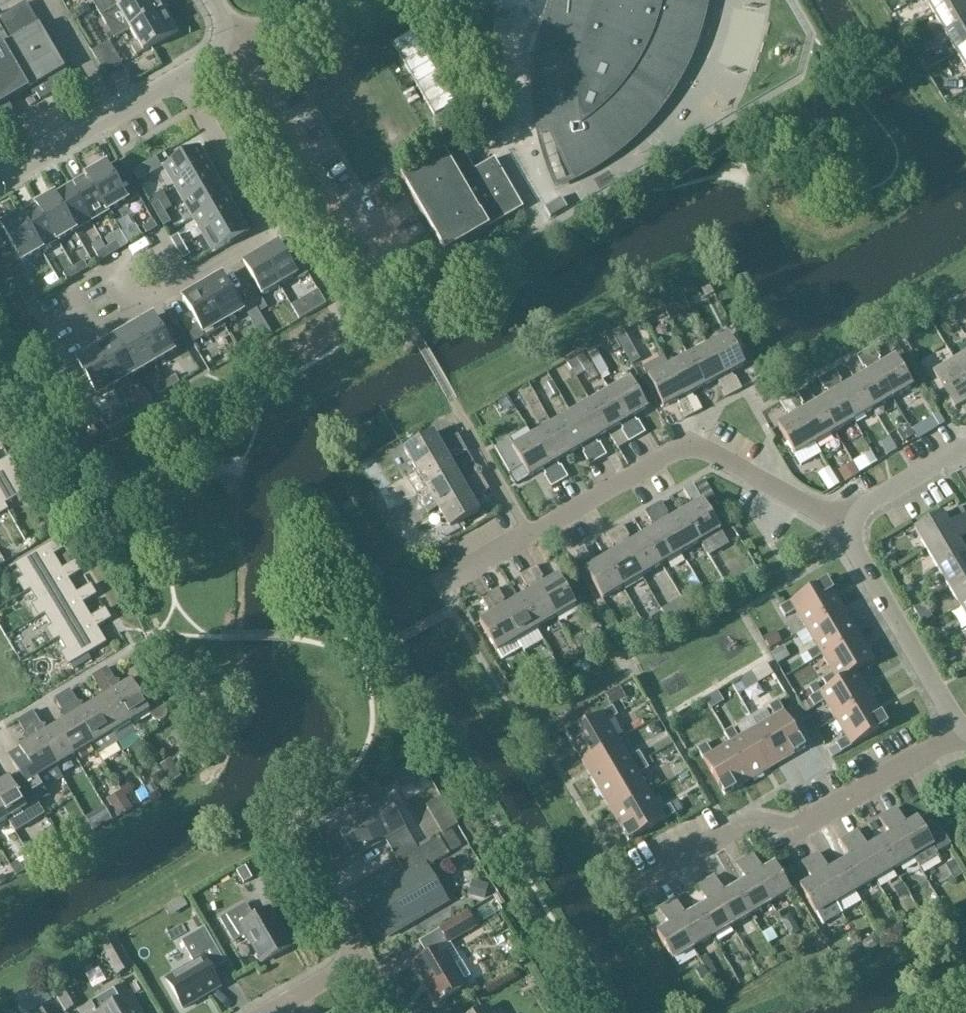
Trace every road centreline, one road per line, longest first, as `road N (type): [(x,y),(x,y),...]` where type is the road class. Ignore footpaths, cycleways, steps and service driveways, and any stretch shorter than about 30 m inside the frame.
road 1 (residential): [(459,569),(678,446),(849,528)]
road 2 (residential): [(644,889),(767,820),(797,825),(959,733)]
road 3 (residential): [(959,733),(858,562),(849,528)]
road 4 (residential): [(0,181),(181,75)]
road 5 (residential): [(181,75),(270,233)]
road 6 (residential): [(849,528),(868,505),(965,444)]

